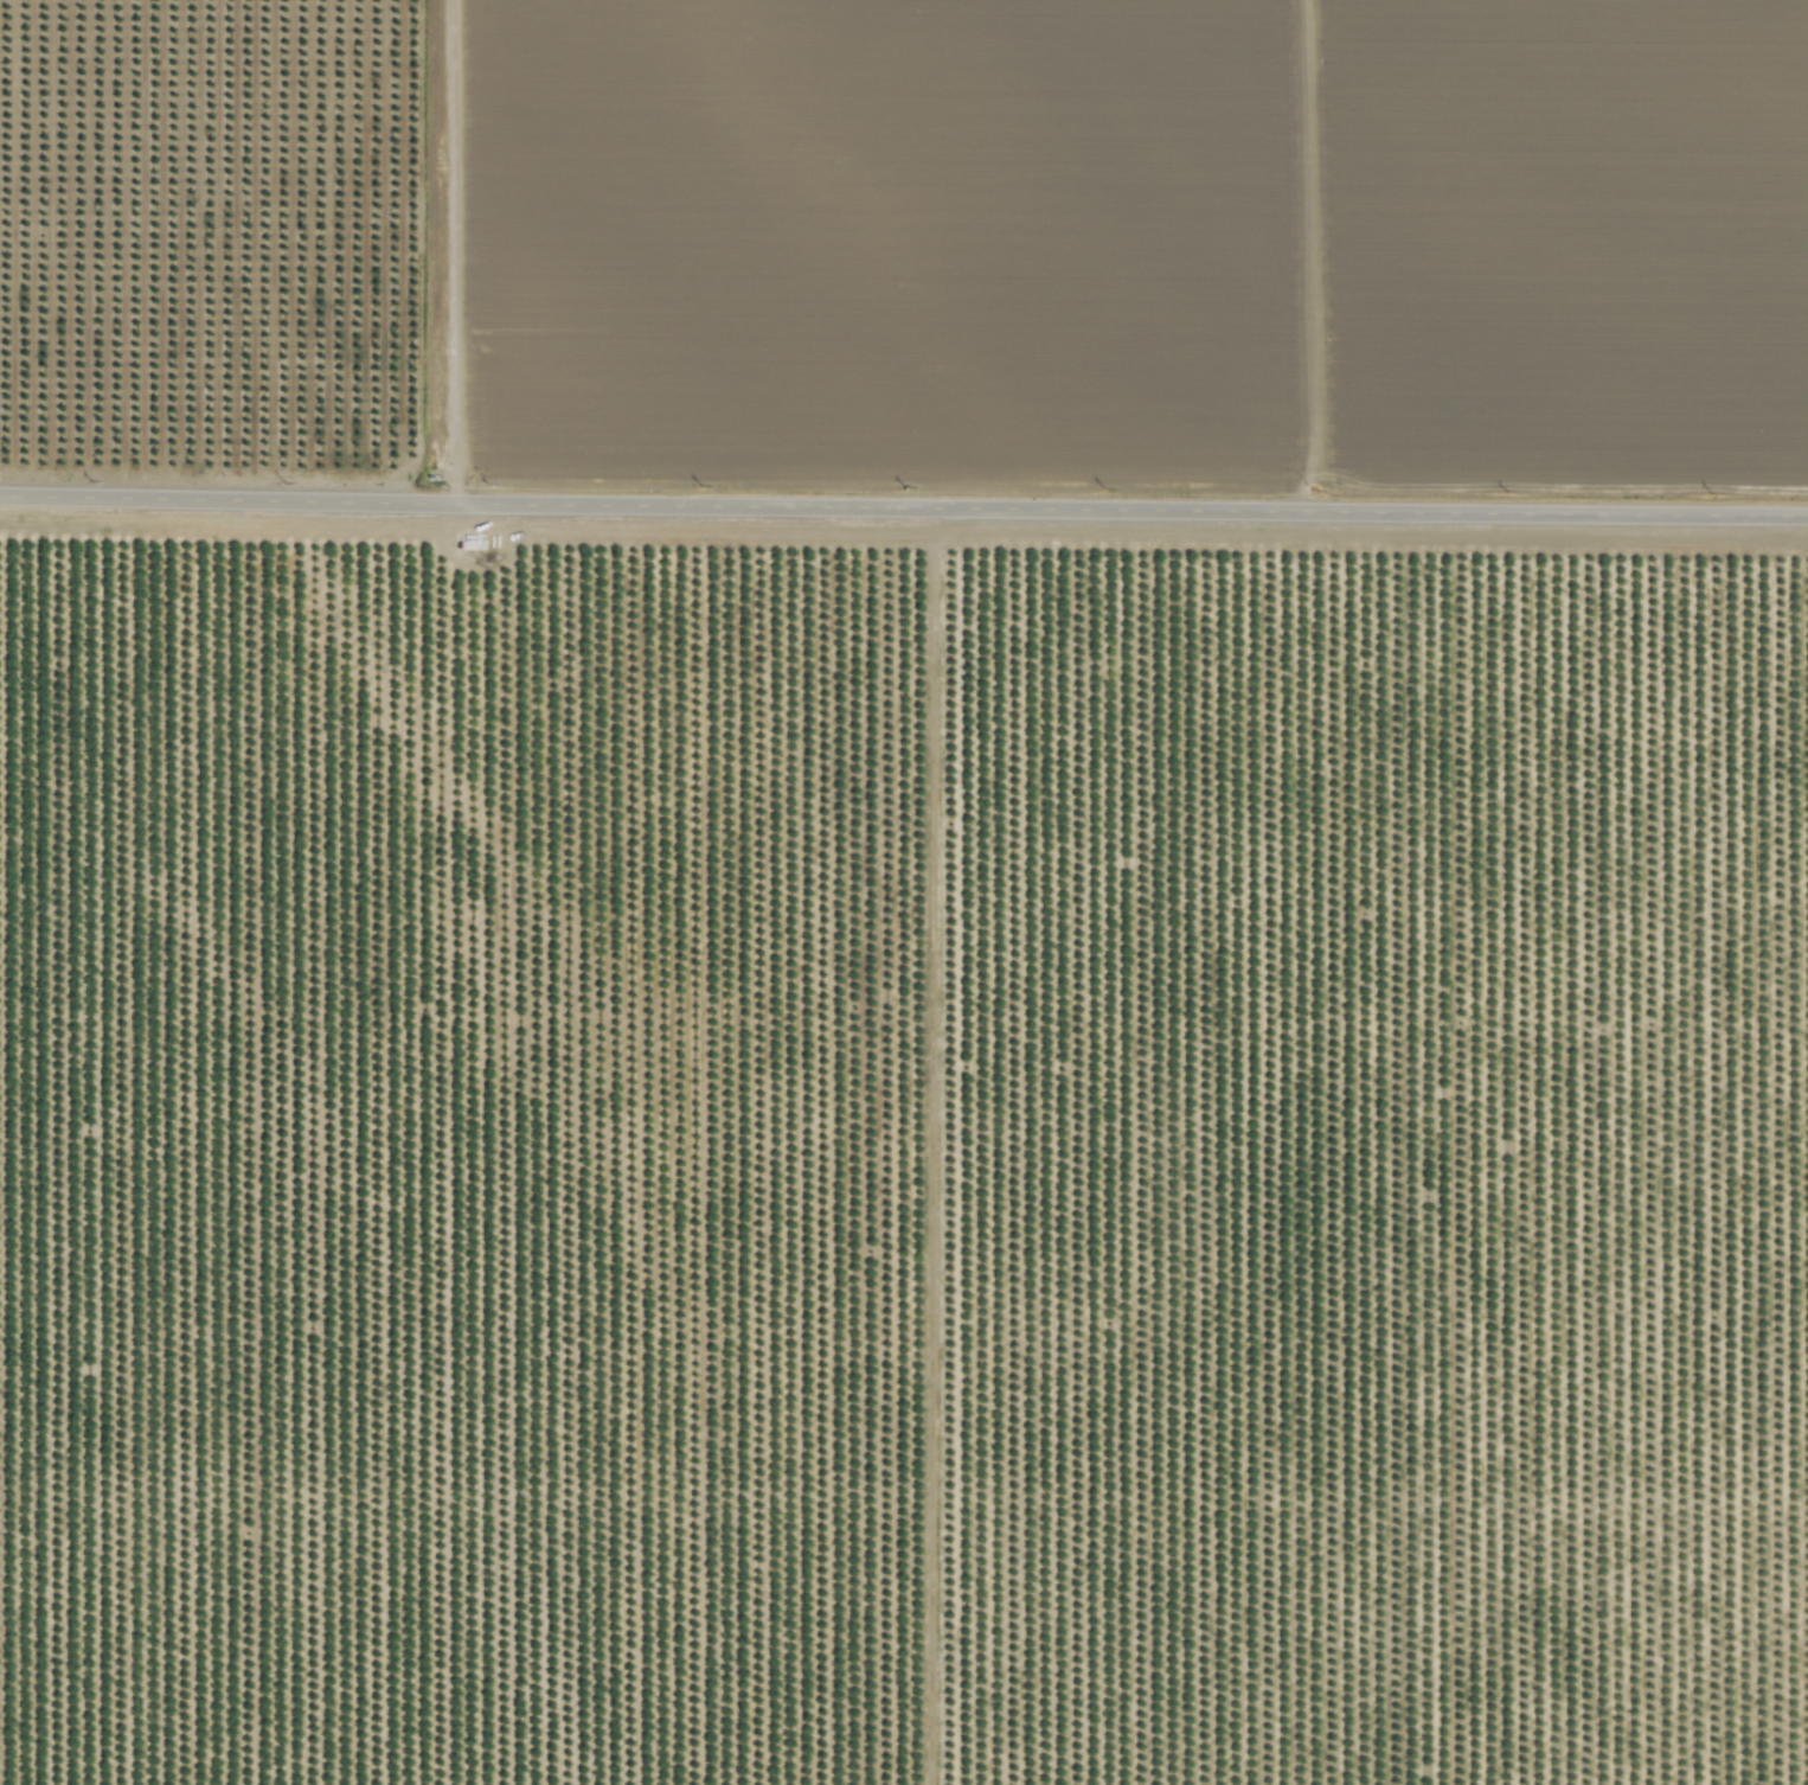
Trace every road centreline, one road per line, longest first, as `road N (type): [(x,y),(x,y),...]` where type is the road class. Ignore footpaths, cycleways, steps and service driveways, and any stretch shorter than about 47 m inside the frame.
road 1 (tertiary): [(0,498),(1807,520)]
road 2 (residential): [(953,511),(954,1784)]
road 3 (track): [(464,505),(444,306),(448,0)]

